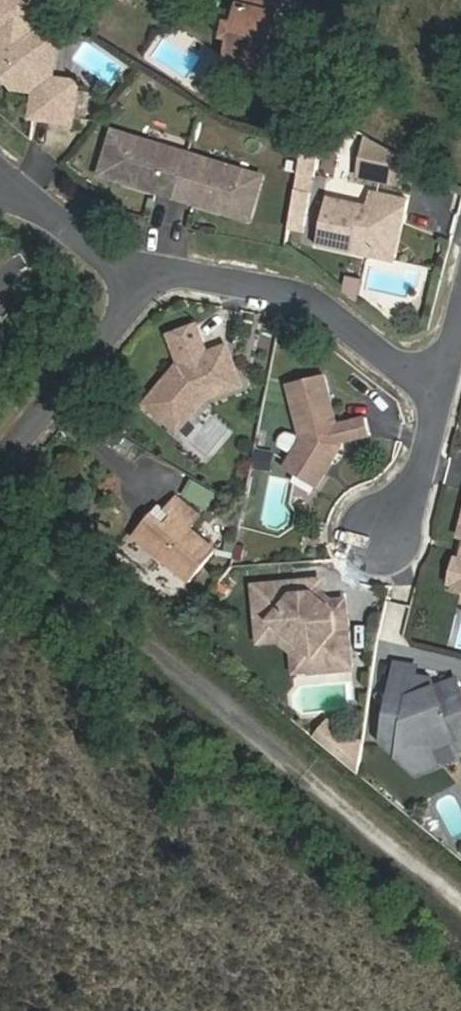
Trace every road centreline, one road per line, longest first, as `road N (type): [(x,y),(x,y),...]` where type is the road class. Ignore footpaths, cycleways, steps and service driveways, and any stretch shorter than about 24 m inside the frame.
road 1 (track): [(460,900),(0,517)]
road 2 (residential): [(444,381),(396,365),(312,301),(284,290),(181,272),(146,283)]
road 3 (residential): [(146,283),(0,466)]
road 4 (residential): [(378,557),(421,473),(444,381)]
road 5 (residential): [(0,185),(146,283)]

